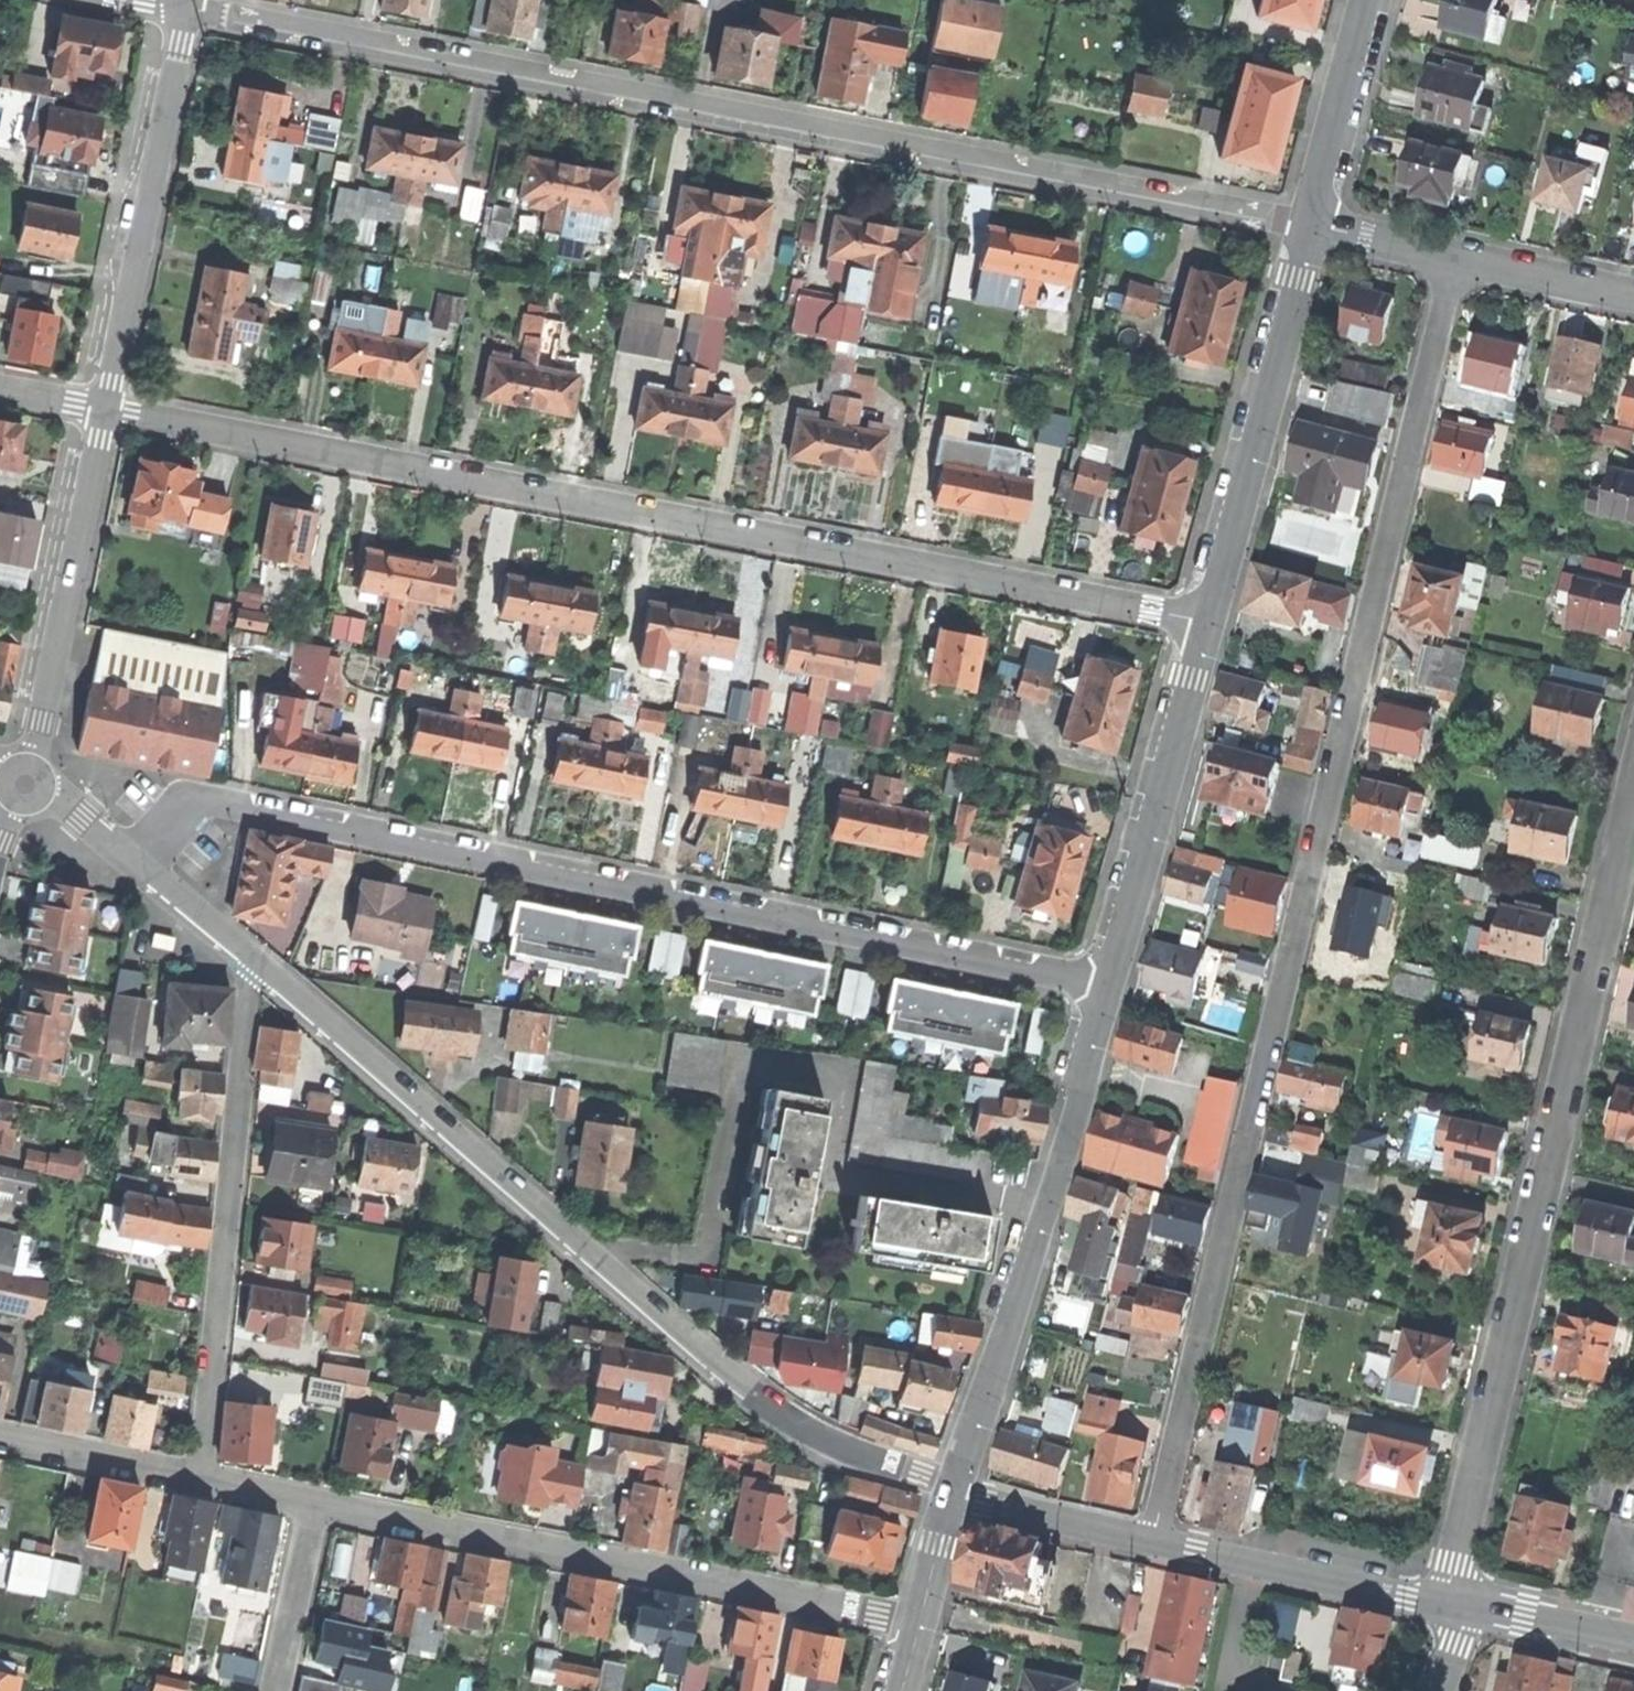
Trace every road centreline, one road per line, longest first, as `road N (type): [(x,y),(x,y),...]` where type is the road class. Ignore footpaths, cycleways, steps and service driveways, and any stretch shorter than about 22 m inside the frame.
road 1 (residential): [(1153,1541),(1454,255)]
road 2 (residential): [(181,8),(1312,224)]
road 3 (residential): [(102,407),(1209,624)]
road 4 (residential): [(128,856),(181,810),(211,807),(1109,989)]
road 5 (residential): [(955,1490),(815,1433),(769,1405),(248,953)]
road 6 (residential): [(1444,1606),(1633,791)]
road 7 (residential): [(318,1500),(919,1625)]
road 8 (residential): [(200,1477),(248,953)]
road 9 (residential): [(955,1490),(1109,989)]
road 10 (residential): [(1209,624),(1312,224)]
road 11 (residential): [(102,407),(181,8)]
road 12 (residential): [(27,782),(102,407)]
road 13 (residential): [(1109,989),(1209,624)]
road 14 (residential): [(1444,1606),(1153,1541)]
road 15 (residential): [(1312,224),(1368,0)]
road 16 (residential): [(1153,1541),(984,1505),(955,1490)]
road 17 (residential): [(0,1438),(200,1477)]
road 18 (residential): [(277,1690),(318,1500)]
road 19 (residential): [(1454,255),(1633,294)]
road 20 (residential): [(1633,1641),(1469,1603)]
road 21 (residential): [(248,953),(128,856)]
road 22 (residential): [(1312,224),(1454,255)]
road 23 (residential): [(919,1625),(955,1490)]
road 24 (residential): [(27,782),(128,856)]
road 25 (residential): [(200,1477),(318,1500)]

